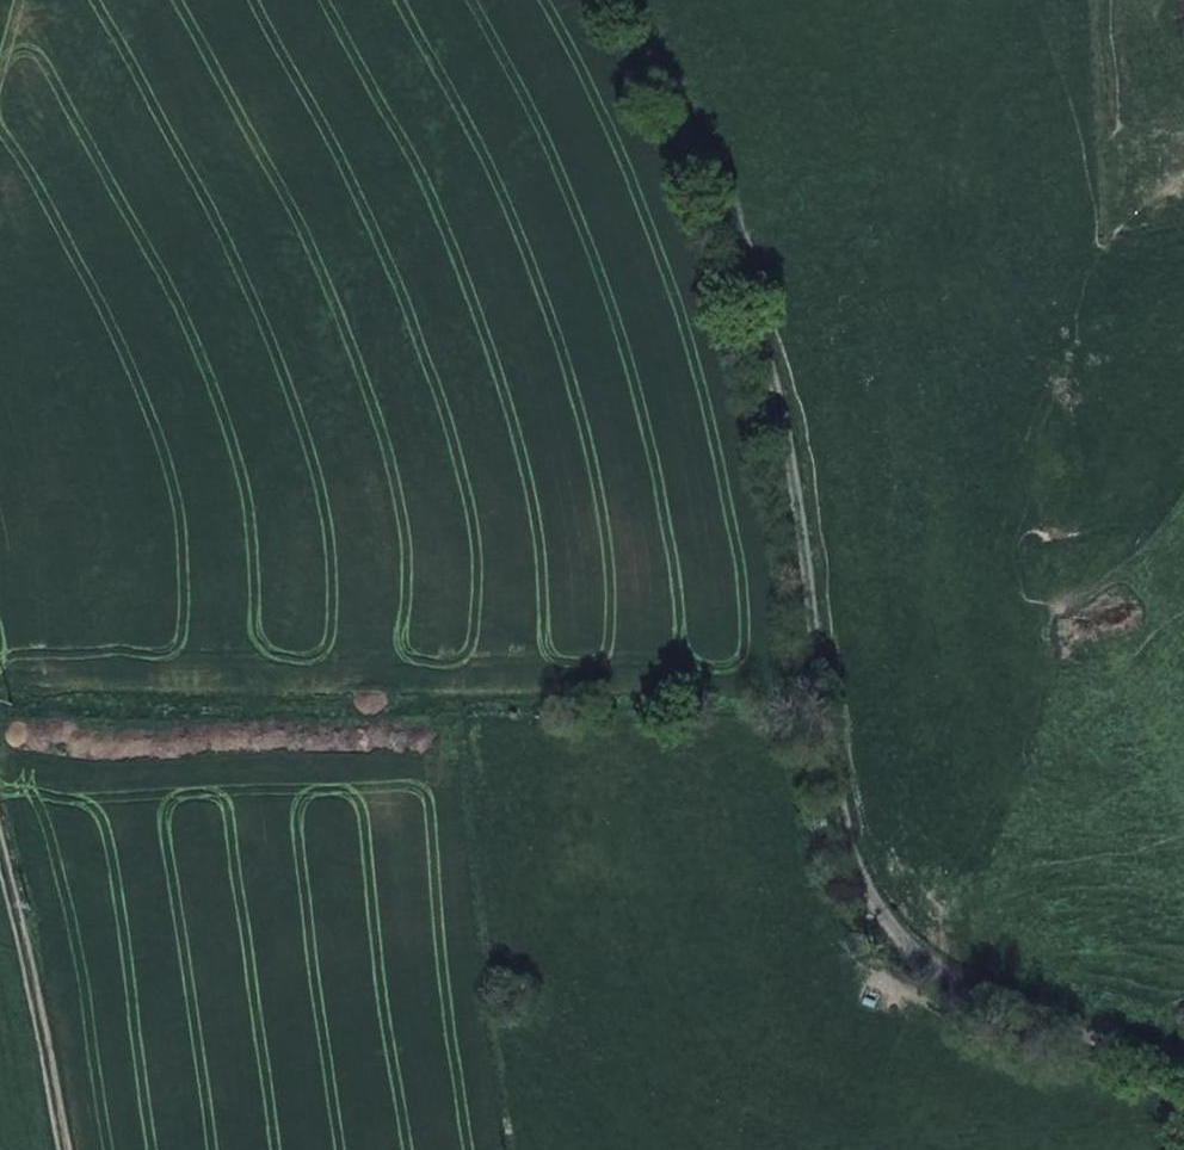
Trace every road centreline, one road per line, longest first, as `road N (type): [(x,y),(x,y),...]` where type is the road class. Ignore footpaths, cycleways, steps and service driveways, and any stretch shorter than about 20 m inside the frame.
road 1 (track): [(1183,1066),(1057,1026),(950,978),(893,935),(866,900),(844,834),(817,589),(777,407),(733,266),(632,0)]
road 2 (track): [(64,1149),(0,841)]

